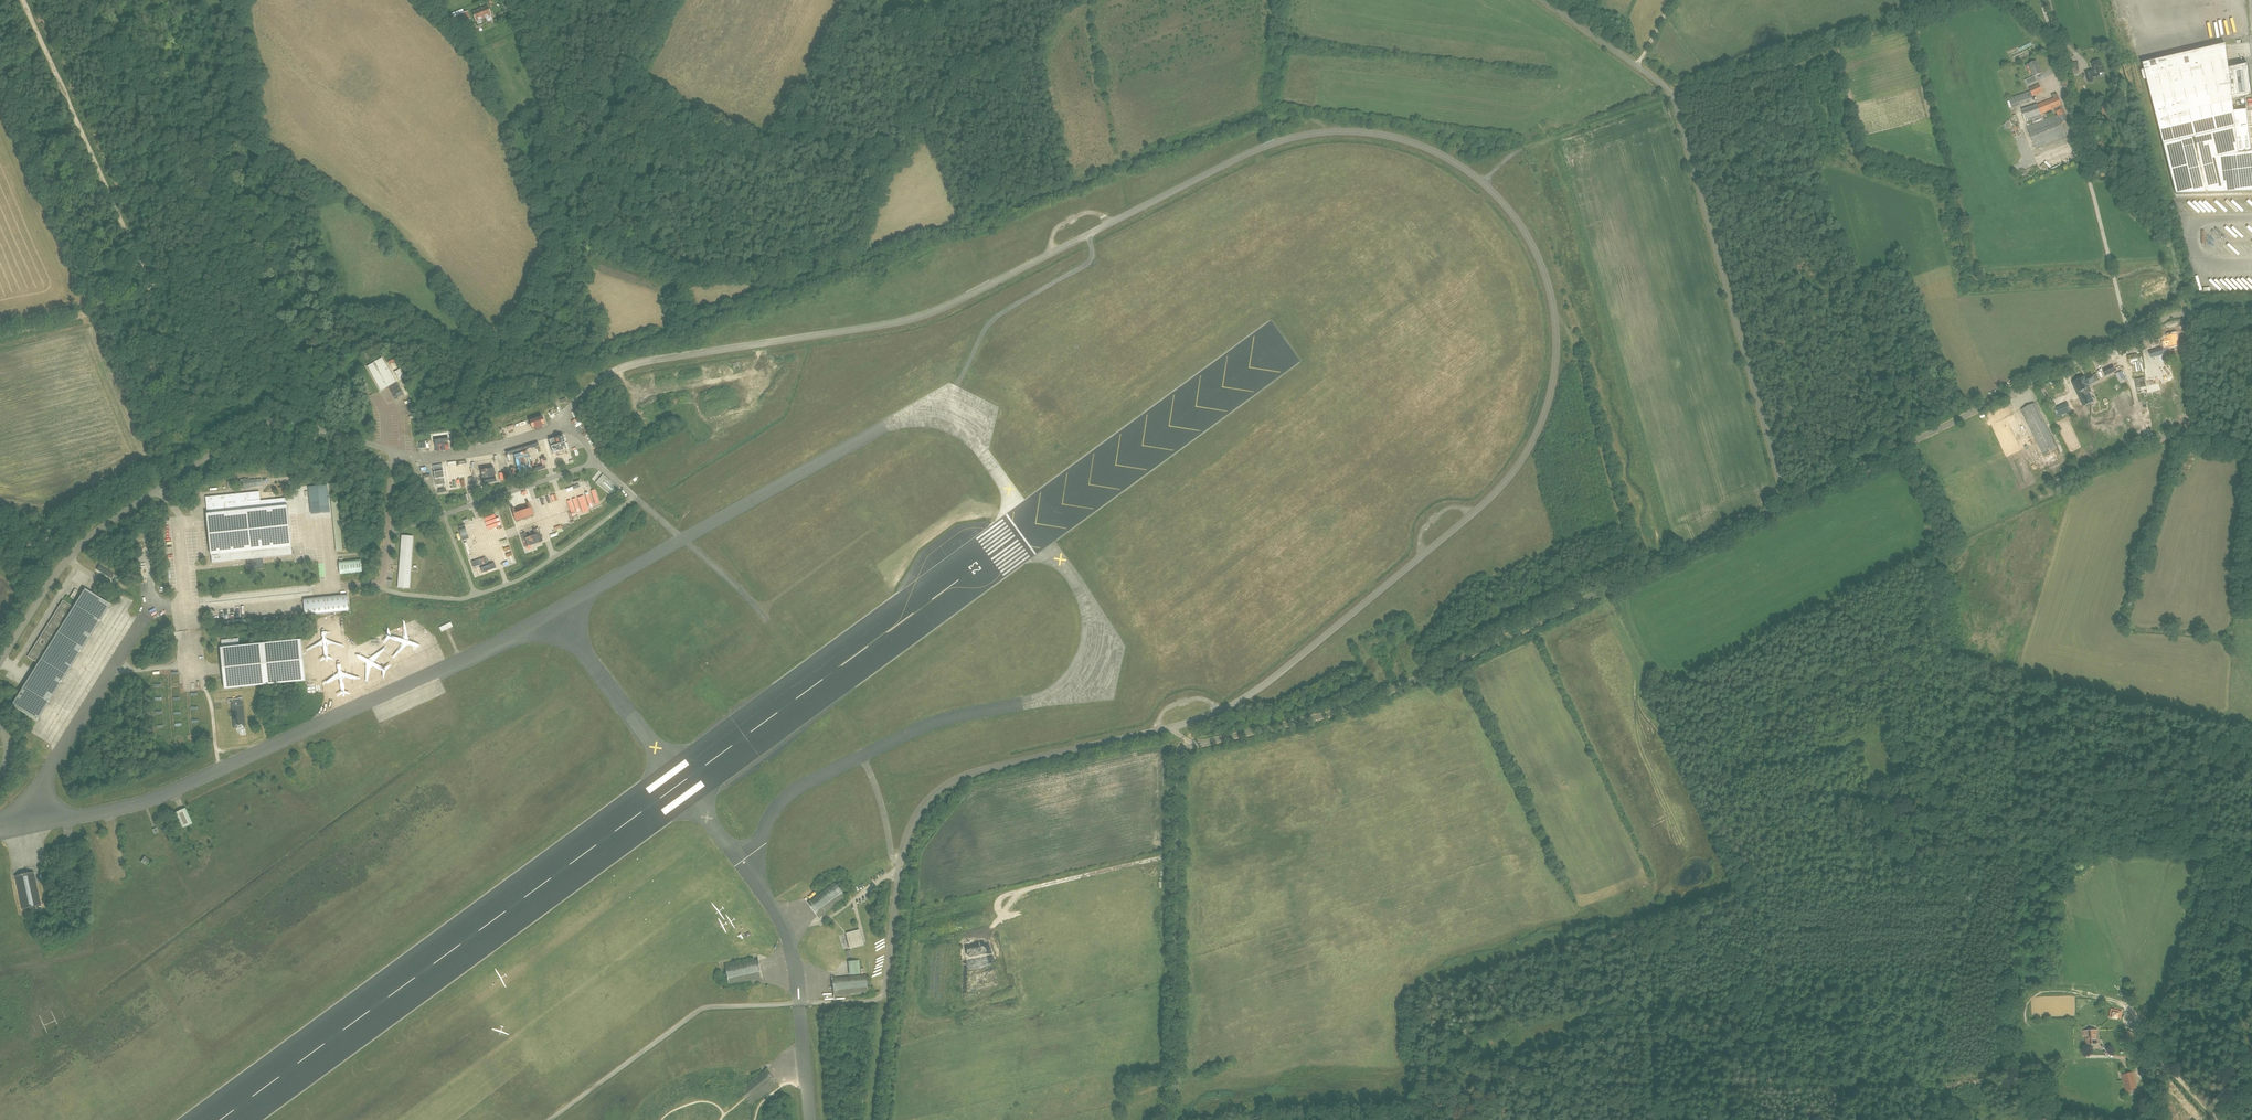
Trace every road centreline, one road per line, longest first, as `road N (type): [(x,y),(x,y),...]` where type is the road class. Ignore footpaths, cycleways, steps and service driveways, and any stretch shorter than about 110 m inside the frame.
road 1 (unclassified): [(1165,1119),(1178,1060),(1180,748),(1364,703),(1788,502)]
road 2 (unclassified): [(1788,502),(1675,103),(1660,84),(1541,0)]
road 3 (unclassified): [(1788,502),(2170,318),(2251,311)]
road 4 (track): [(885,1002),(703,1009),(550,1119)]
road 5 (track): [(600,350),(561,241),(526,48),(503,0)]
road 6 (track): [(1087,235),(1093,259),(990,322),(959,384),(916,412)]
road 7 (track): [(55,73),(151,286)]
road 8 (track): [(2212,1119),(2177,1075),(2153,1061),(2051,1064)]
road 9 (track): [(1176,1083),(1135,1084),(1108,1105),(1033,1119)]

